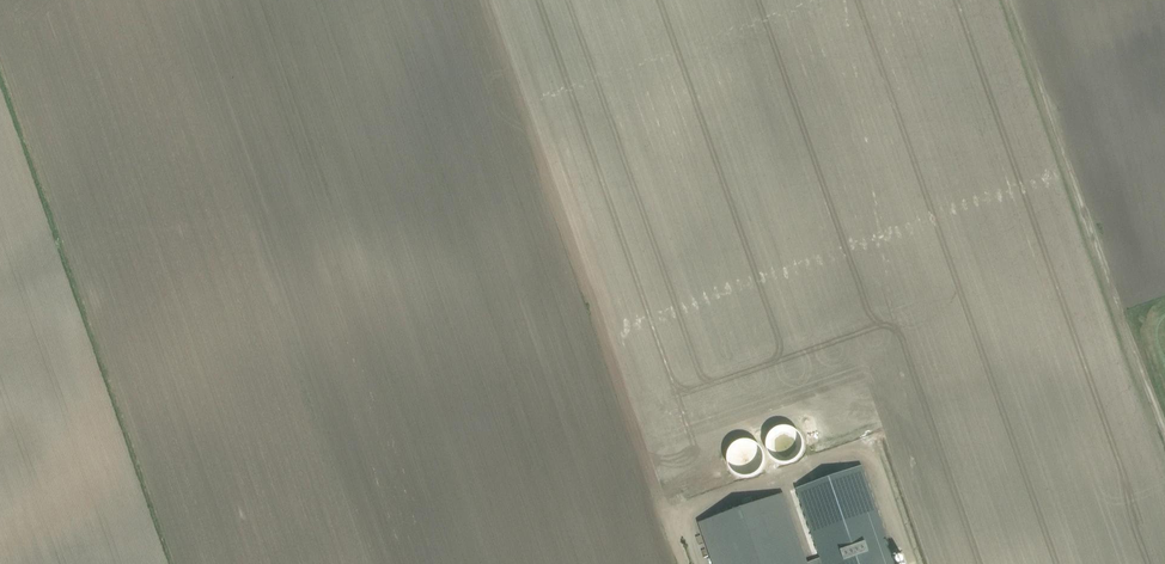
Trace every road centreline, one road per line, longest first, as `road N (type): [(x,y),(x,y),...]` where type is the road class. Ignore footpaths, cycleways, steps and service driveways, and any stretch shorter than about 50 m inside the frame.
road 1 (track): [(687,563),(489,0)]
road 2 (track): [(1016,0),(1164,427)]

